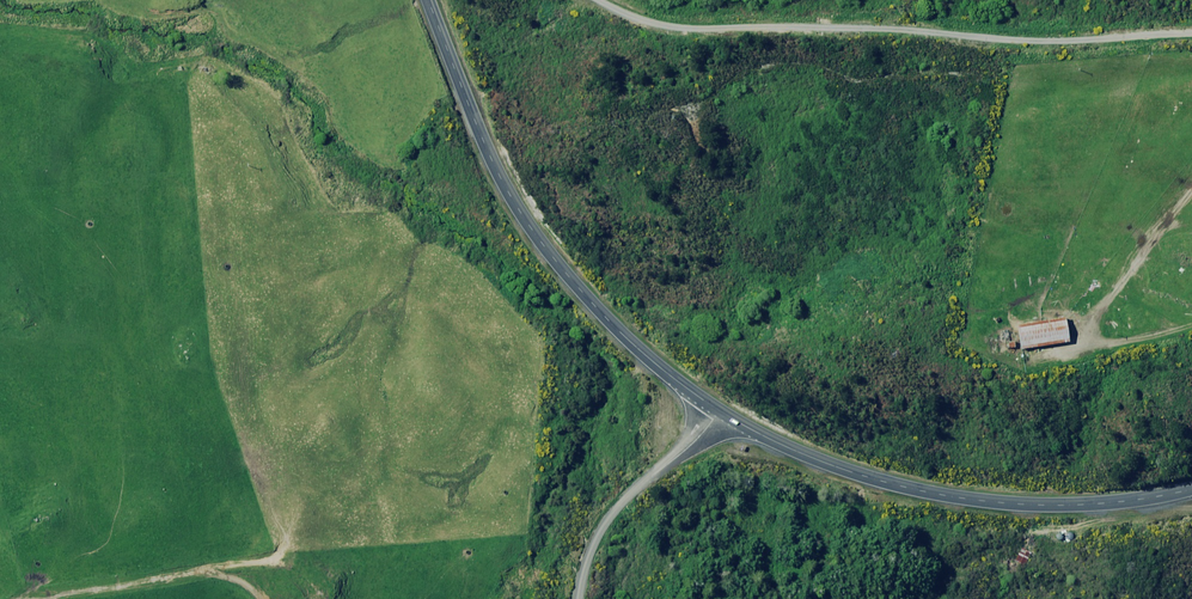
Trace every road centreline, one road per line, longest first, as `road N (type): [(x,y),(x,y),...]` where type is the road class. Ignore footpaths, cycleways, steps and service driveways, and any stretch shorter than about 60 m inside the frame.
road 1 (primary): [(712,412),(635,352),(542,247),(468,117),(425,0)]
road 2 (primary): [(1191,490),(1047,507),(949,497),(843,470),(712,412)]
road 3 (track): [(35,598),(279,562)]
road 4 (unclassified): [(712,412),(658,460),(617,511),(578,565),(573,598)]

